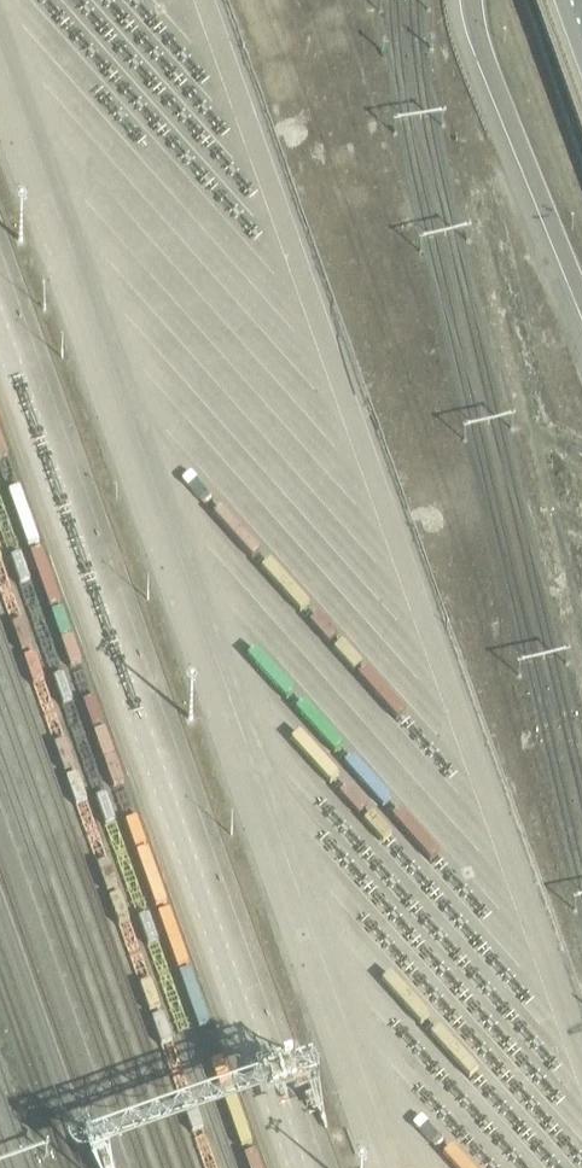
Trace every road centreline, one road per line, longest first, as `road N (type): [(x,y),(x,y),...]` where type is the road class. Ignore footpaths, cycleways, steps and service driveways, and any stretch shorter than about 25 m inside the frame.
road 1 (trunk): [(470,0),(581,298)]

